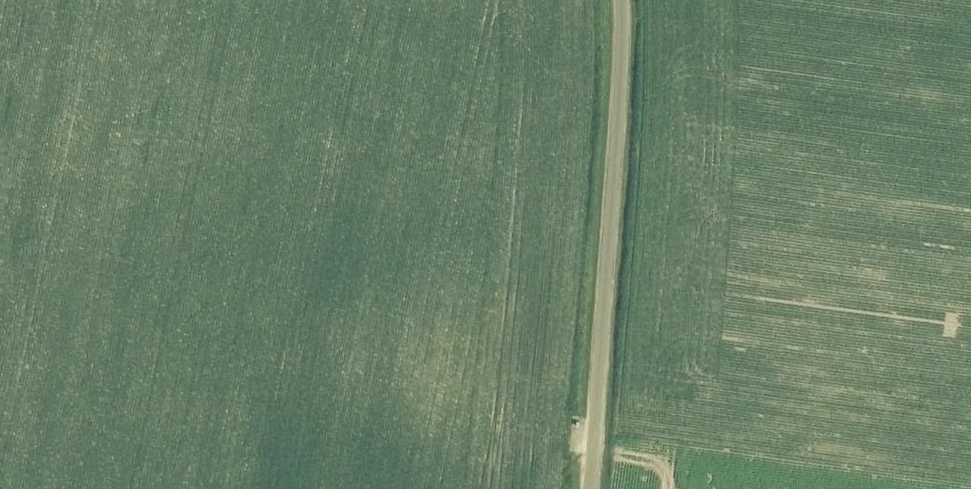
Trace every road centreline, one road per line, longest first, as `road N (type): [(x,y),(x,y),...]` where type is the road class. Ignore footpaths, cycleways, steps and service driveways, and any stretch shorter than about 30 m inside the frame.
road 1 (residential): [(590,488),(626,0)]

